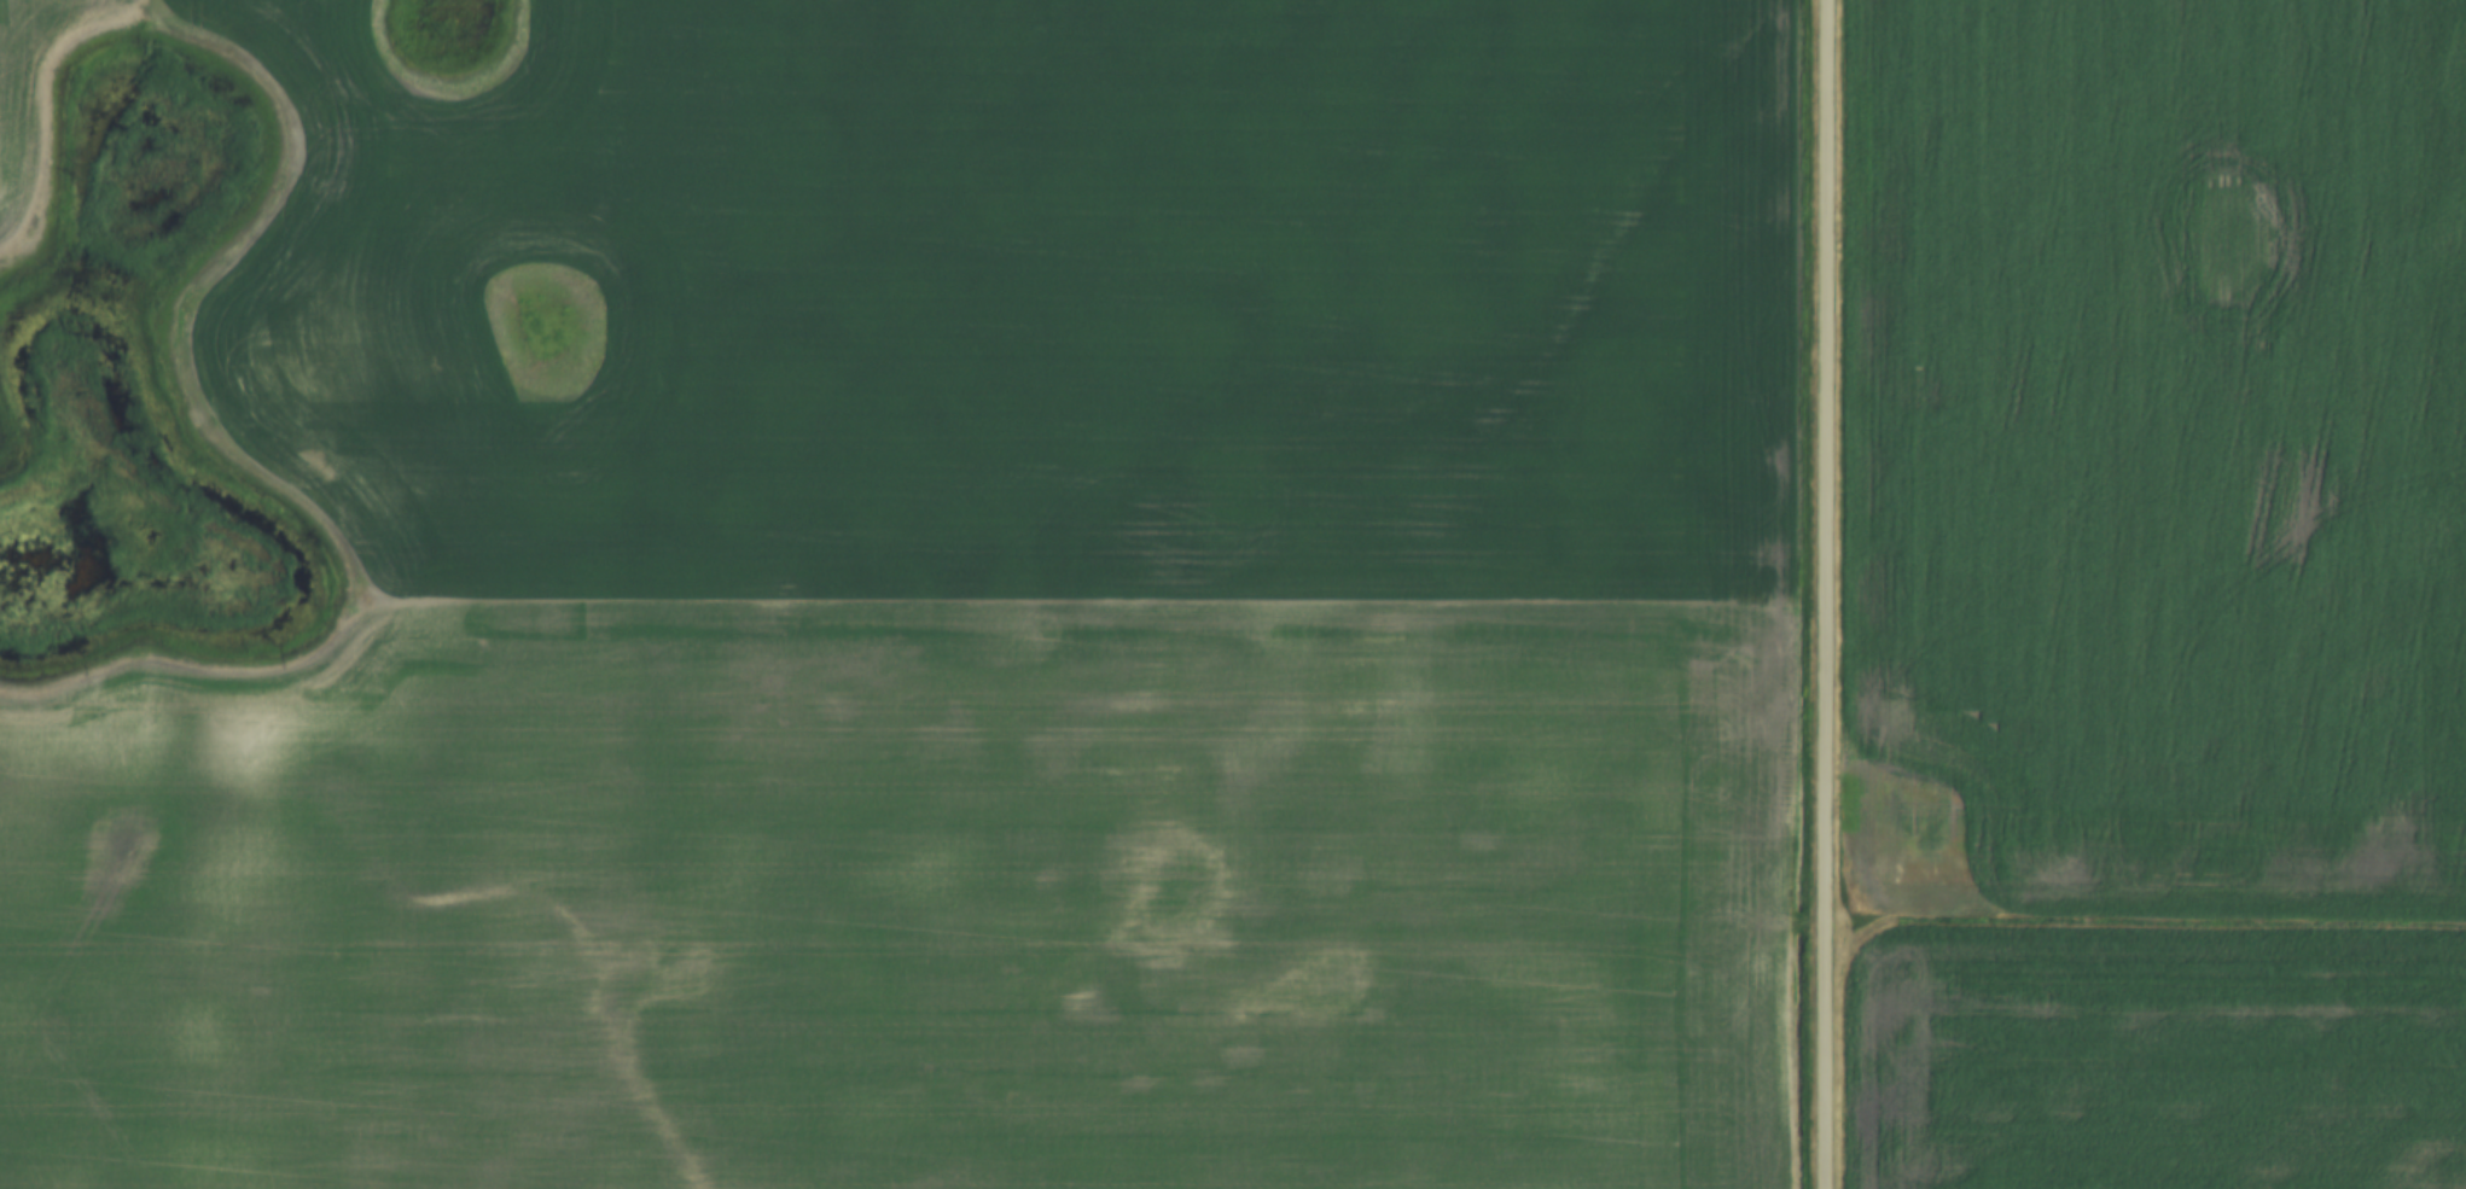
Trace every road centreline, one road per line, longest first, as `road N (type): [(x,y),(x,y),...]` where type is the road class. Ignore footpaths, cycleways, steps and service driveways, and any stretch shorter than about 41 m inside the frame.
road 1 (residential): [(1829,1188),(1832,0)]

